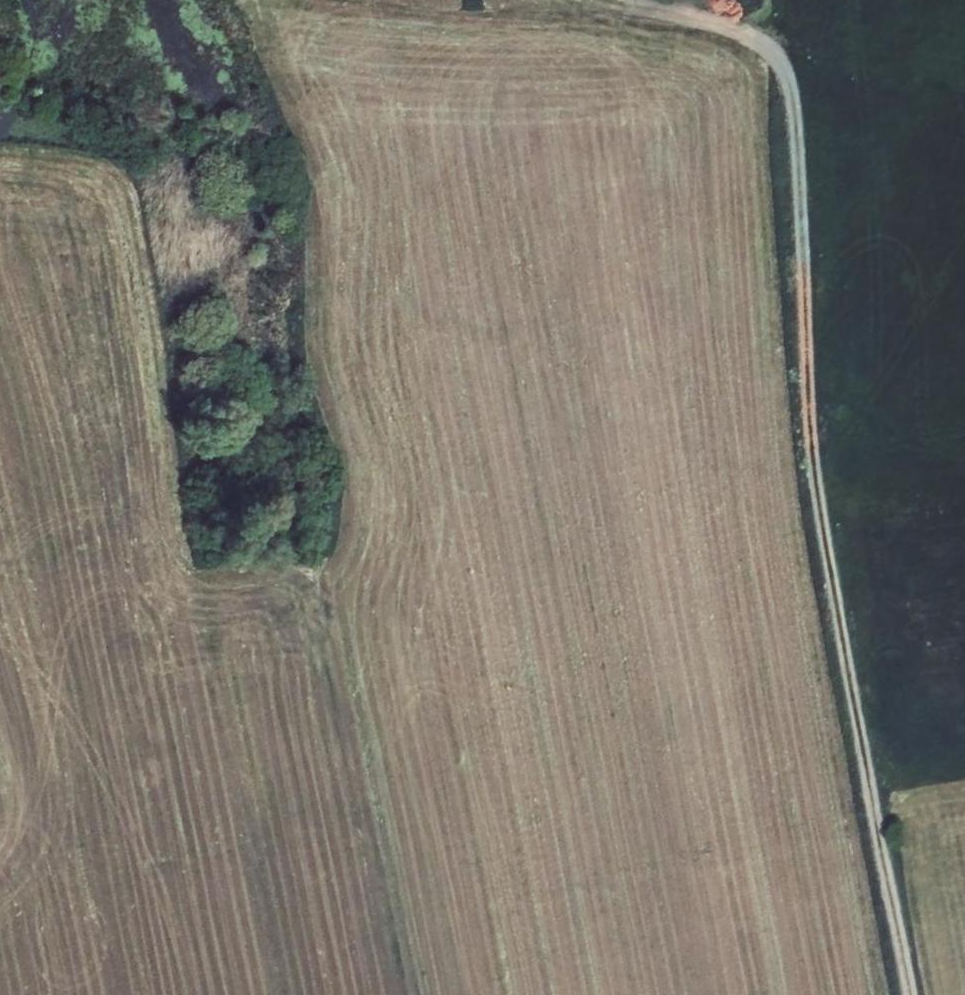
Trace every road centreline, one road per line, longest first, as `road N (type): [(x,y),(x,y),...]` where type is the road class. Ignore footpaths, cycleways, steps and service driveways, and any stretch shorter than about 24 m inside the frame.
road 1 (track): [(911,994),(814,469),(787,77),(769,48),(744,32),(609,0)]

